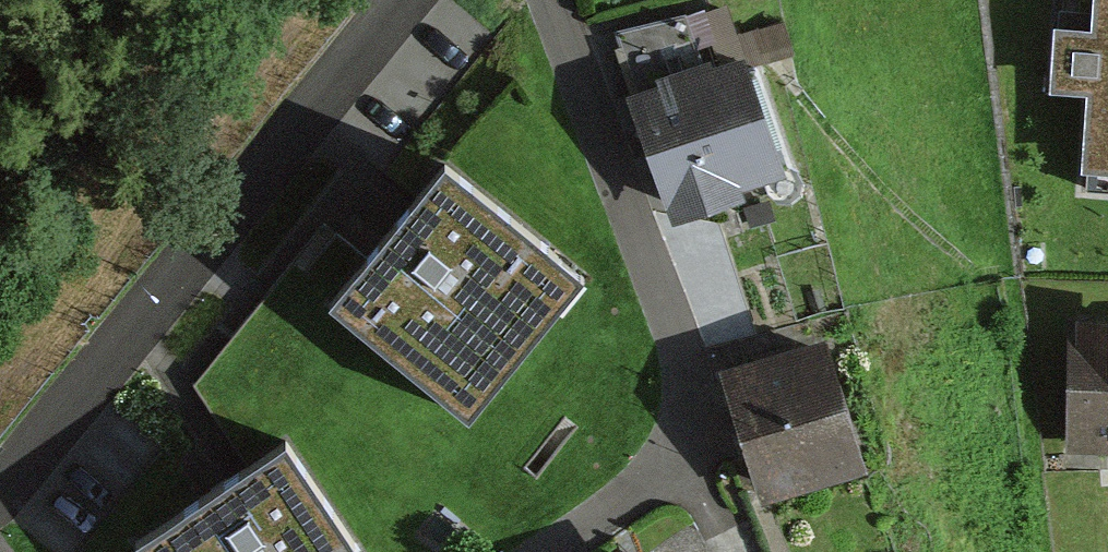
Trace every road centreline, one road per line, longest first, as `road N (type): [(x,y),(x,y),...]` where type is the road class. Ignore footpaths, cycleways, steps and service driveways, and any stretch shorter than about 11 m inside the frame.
road 1 (residential): [(550,0),(627,185),(687,383),(689,422),(678,455),(648,487),(551,551)]
road 2 (residential): [(411,0),(243,188),(0,491)]

